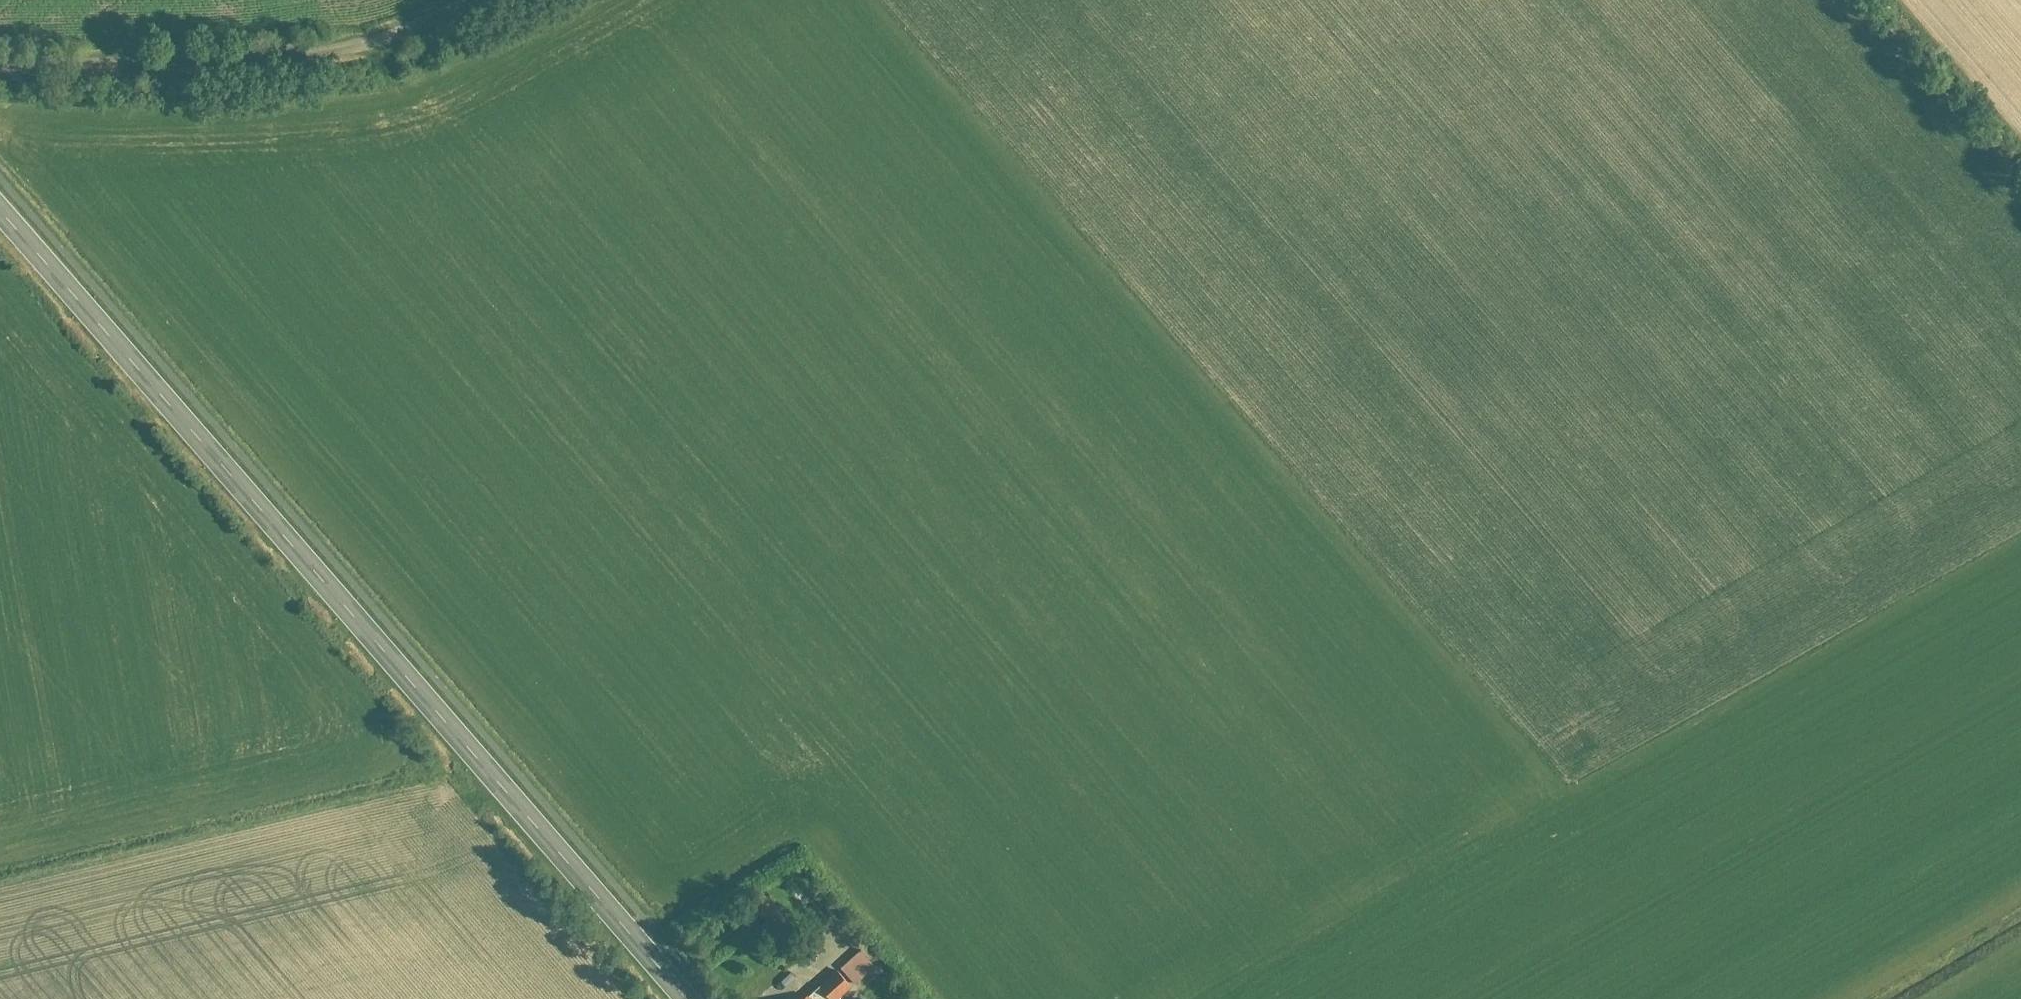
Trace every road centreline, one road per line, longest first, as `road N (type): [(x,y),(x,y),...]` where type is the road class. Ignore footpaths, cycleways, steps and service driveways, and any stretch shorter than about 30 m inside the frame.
road 1 (tertiary): [(0,208),(690,998)]
road 2 (unclassified): [(0,74),(327,59),(412,35),(475,0)]

